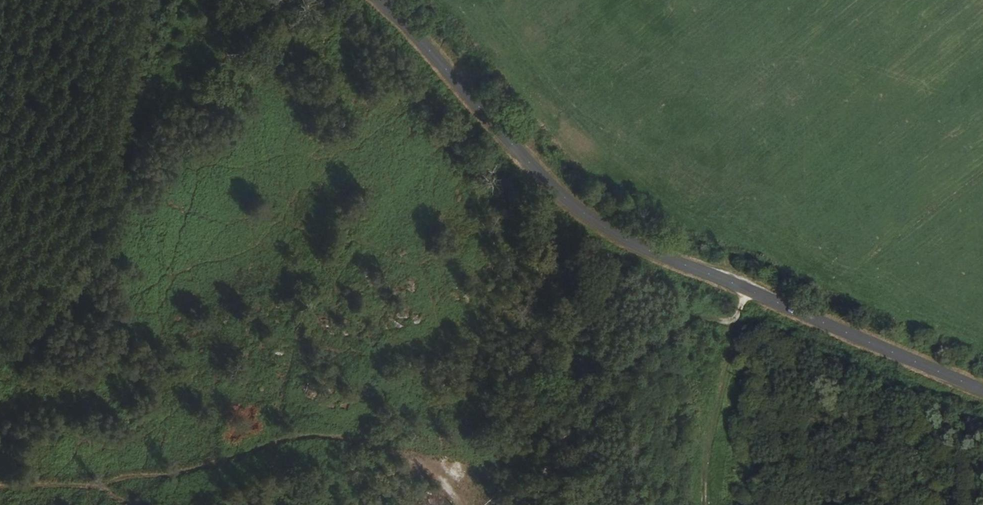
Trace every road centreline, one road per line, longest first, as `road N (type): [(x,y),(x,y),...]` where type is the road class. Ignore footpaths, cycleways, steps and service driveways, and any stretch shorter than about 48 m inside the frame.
road 1 (tertiary): [(379,0),(580,216),(982,393)]
road 2 (track): [(455,504),(404,455),(360,438),(312,437),(108,484),(108,493),(135,504)]
road 3 (track): [(748,291),(740,312),(726,320),(681,322),(564,413),(536,450),(523,504)]

